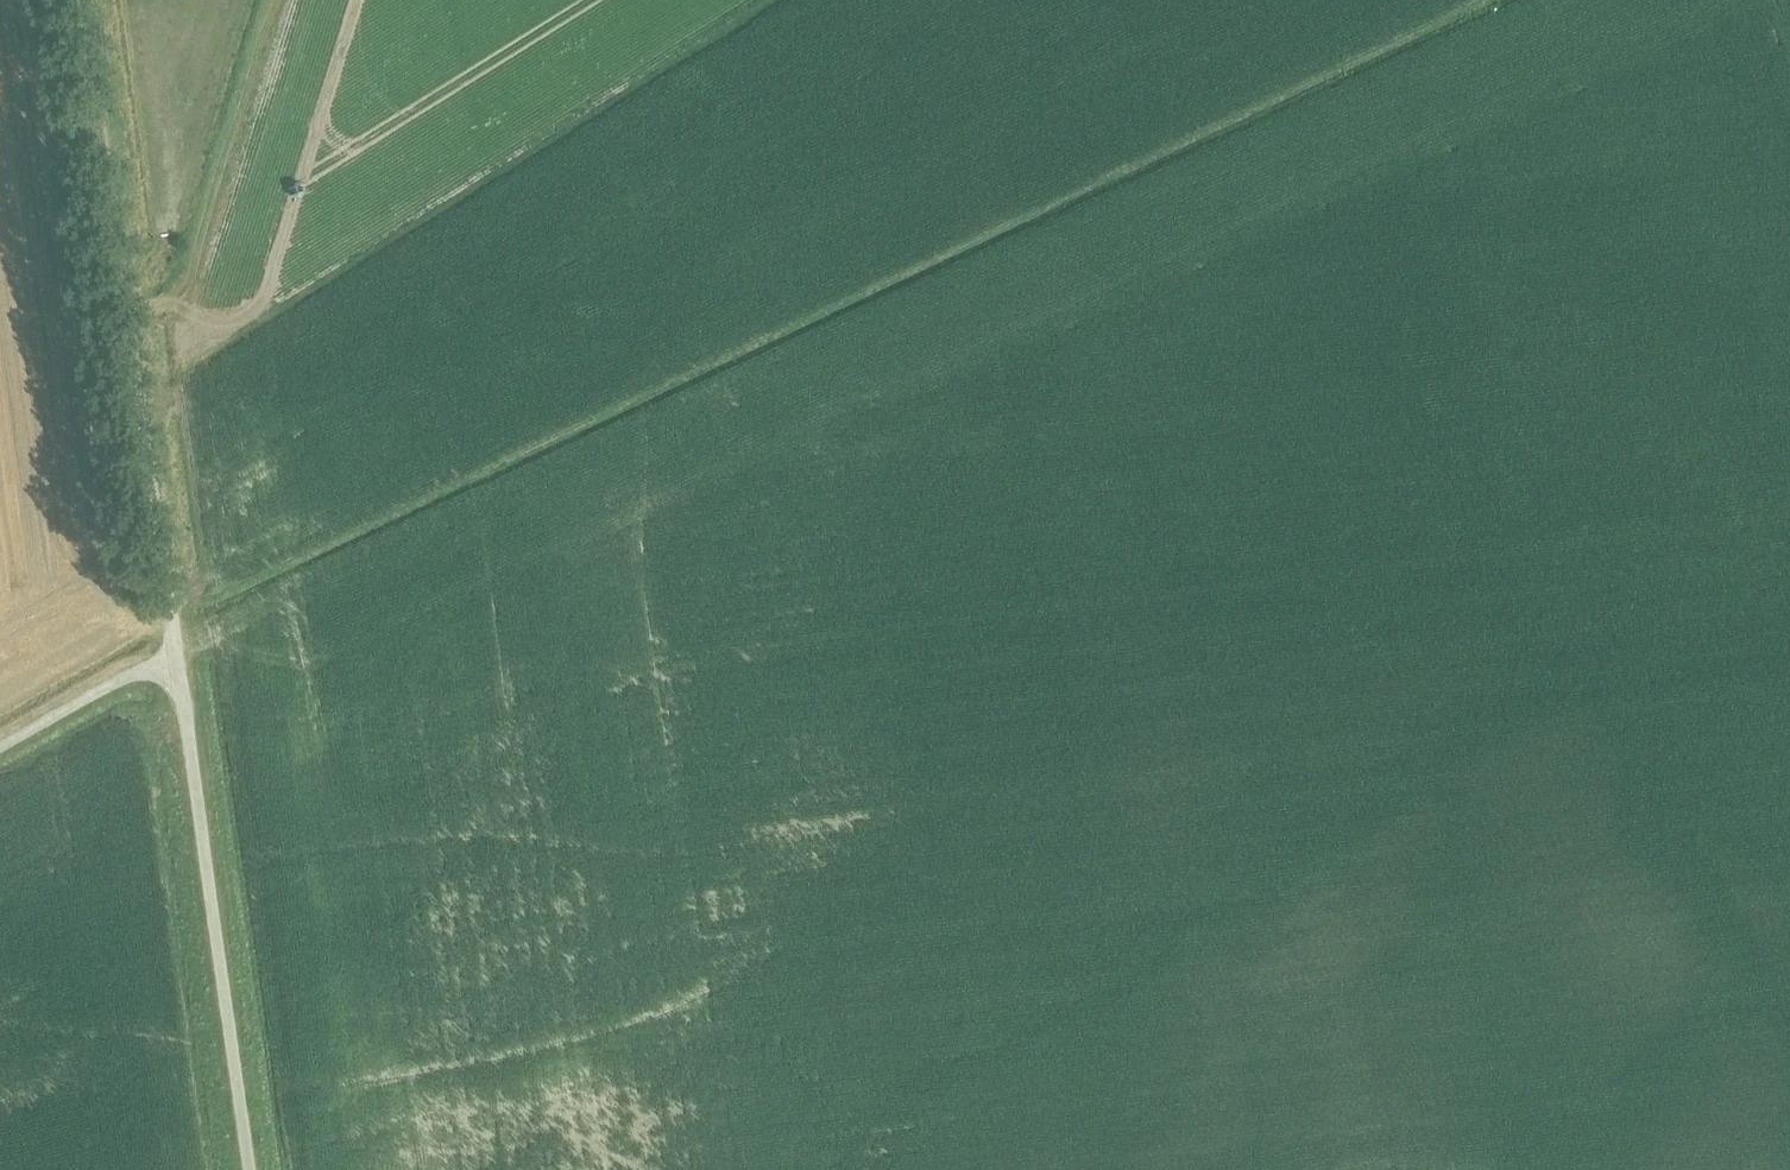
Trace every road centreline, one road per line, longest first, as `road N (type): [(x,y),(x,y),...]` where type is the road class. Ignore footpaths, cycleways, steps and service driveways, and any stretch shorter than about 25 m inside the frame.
road 1 (track): [(178,650),(84,0)]
road 2 (unclassified): [(243,1169),(178,650)]
road 3 (unclassified): [(0,752),(178,650)]

